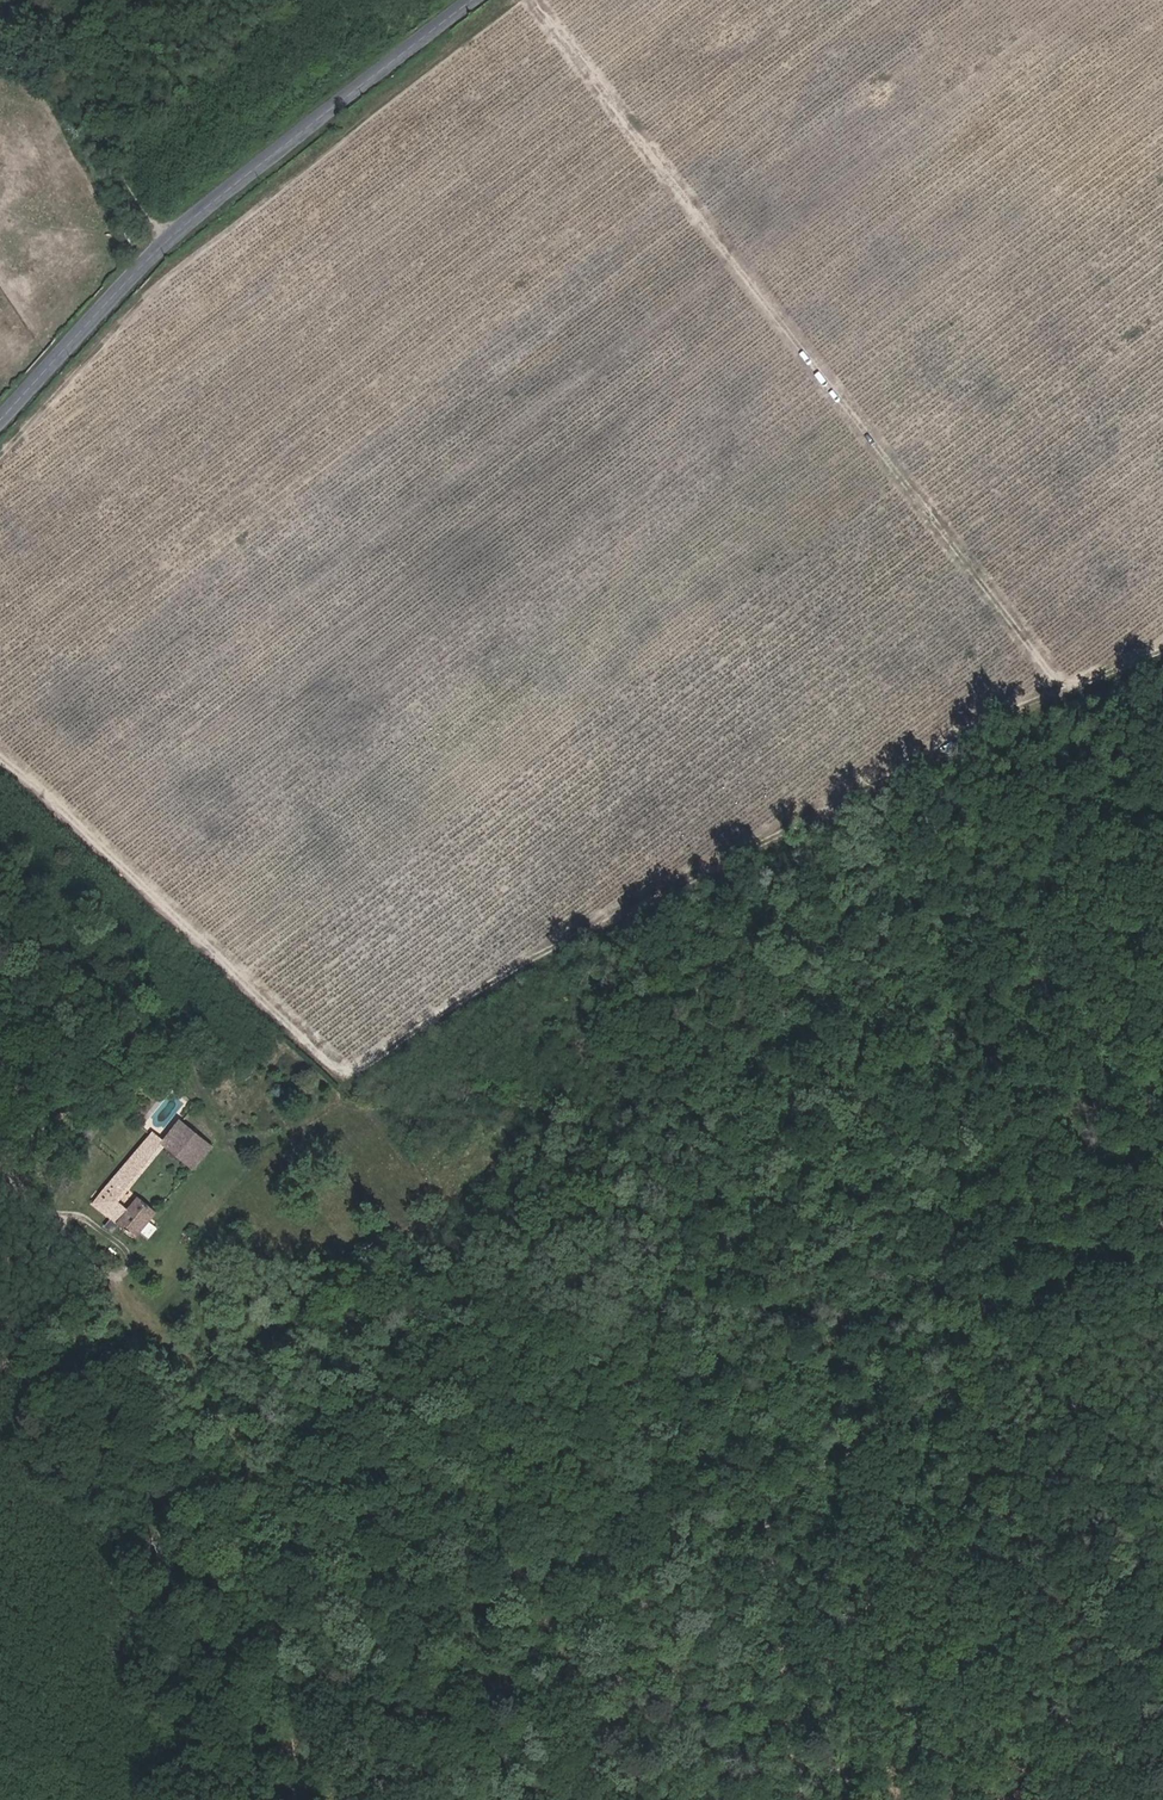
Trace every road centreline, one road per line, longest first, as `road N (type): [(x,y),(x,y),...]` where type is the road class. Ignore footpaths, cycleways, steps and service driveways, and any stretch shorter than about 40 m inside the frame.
road 1 (secondary): [(0,421),(162,245),(473,0)]
road 2 (track): [(162,245),(28,0)]

